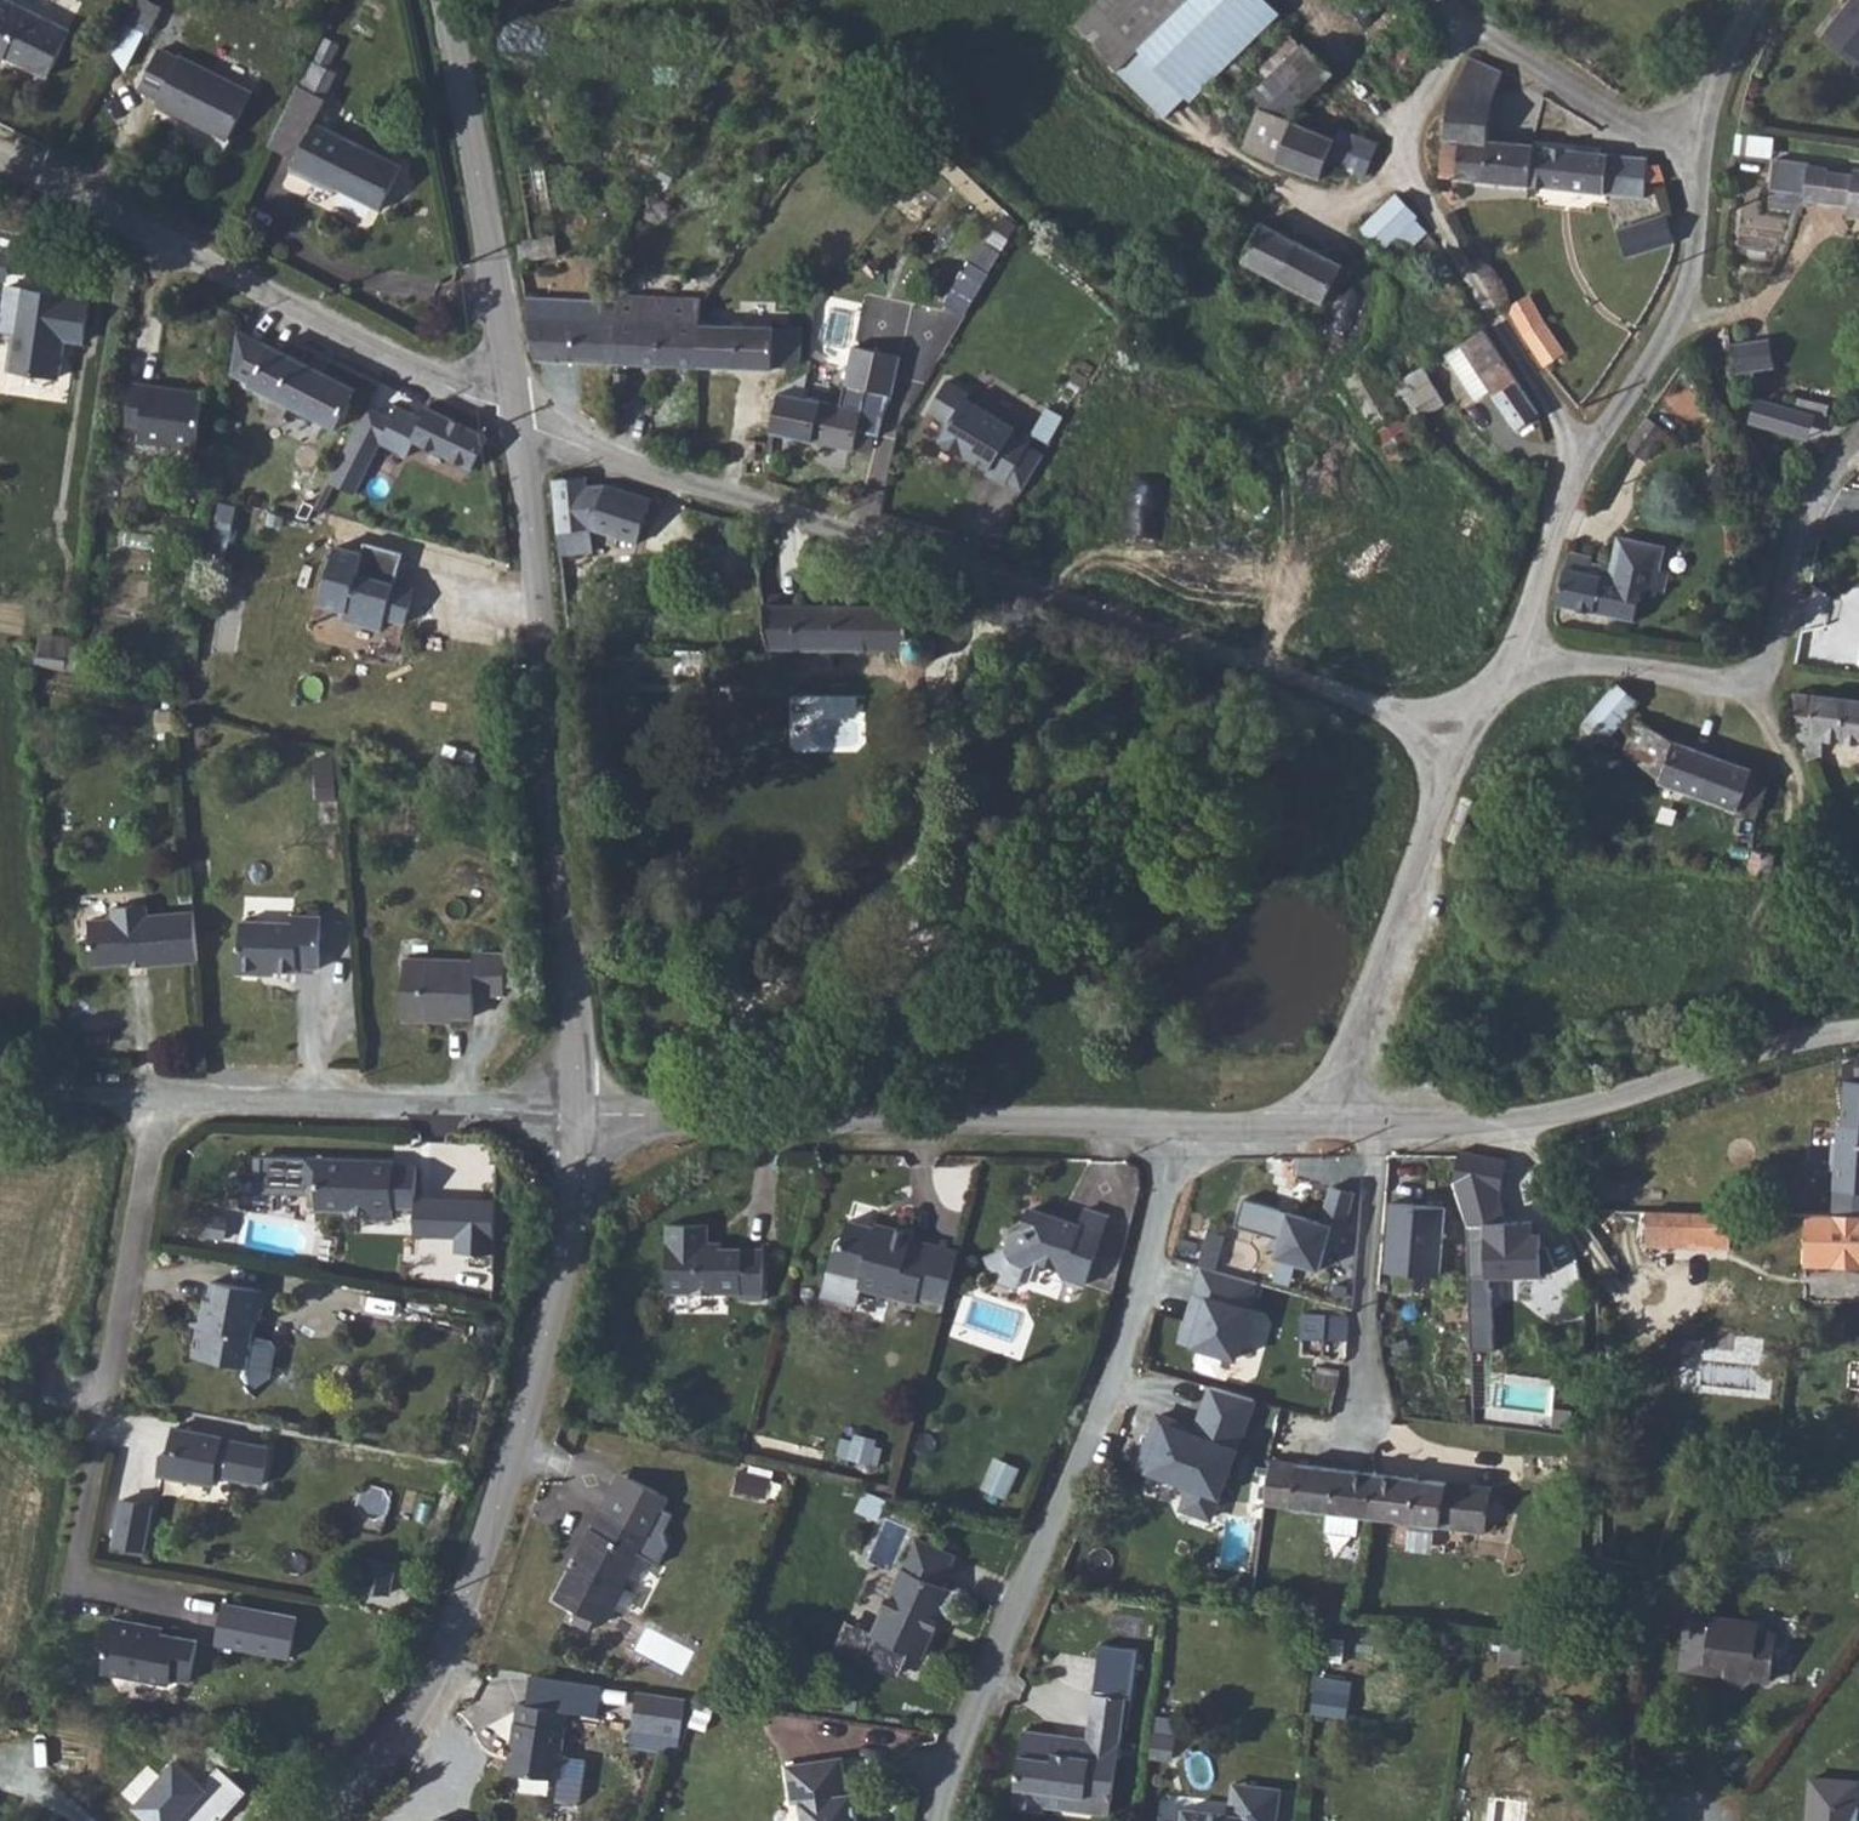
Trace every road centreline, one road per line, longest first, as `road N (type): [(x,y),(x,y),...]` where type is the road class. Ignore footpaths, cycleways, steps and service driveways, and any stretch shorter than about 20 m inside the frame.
road 1 (residential): [(1462,739),(627,464),(514,418)]
road 2 (unclassified): [(323,1820),(441,1679),(556,1289),(579,1115)]
road 3 (residential): [(932,1820),(1114,1349),(1171,1126)]
road 4 (residential): [(1685,144),(1471,29),(1426,103),(1409,173),(1446,255),(1581,443)]
road 5 (unclassified): [(579,1115),(514,418)]
road 6 (unclassified): [(1171,1126),(579,1115)]
road 7 (residential): [(514,418),(133,231),(84,186),(0,146)]
road 8 (unclassified): [(1858,1037),(1818,1038),(1571,1116),(1384,1128)]
road 9 (unclassified): [(514,418),(442,0)]
road 10 (unclassified): [(579,1115),(160,1097)]
road 11 (unclassified): [(1332,1127),(1462,739)]
road 12 (unclassified): [(1581,443),(1688,317),(1699,221),(1685,144)]
road 13 (residential): [(160,1097),(96,1423)]
road 14 (unclassified): [(1384,1128),(1360,1319),(1363,1458)]
road 15 (residential): [(1768,676),(1807,511),(1858,439)]
road 16 (residential): [(1516,656),(1728,686),(1768,676)]
road 17 (unclassified): [(1516,656),(1581,443)]
road 18 (unclassified): [(1685,144),(1759,0)]
road 19 (unclassified): [(1332,1127),(1171,1126)]
road 20 (unclassified): [(160,1097),(0,1091)]

